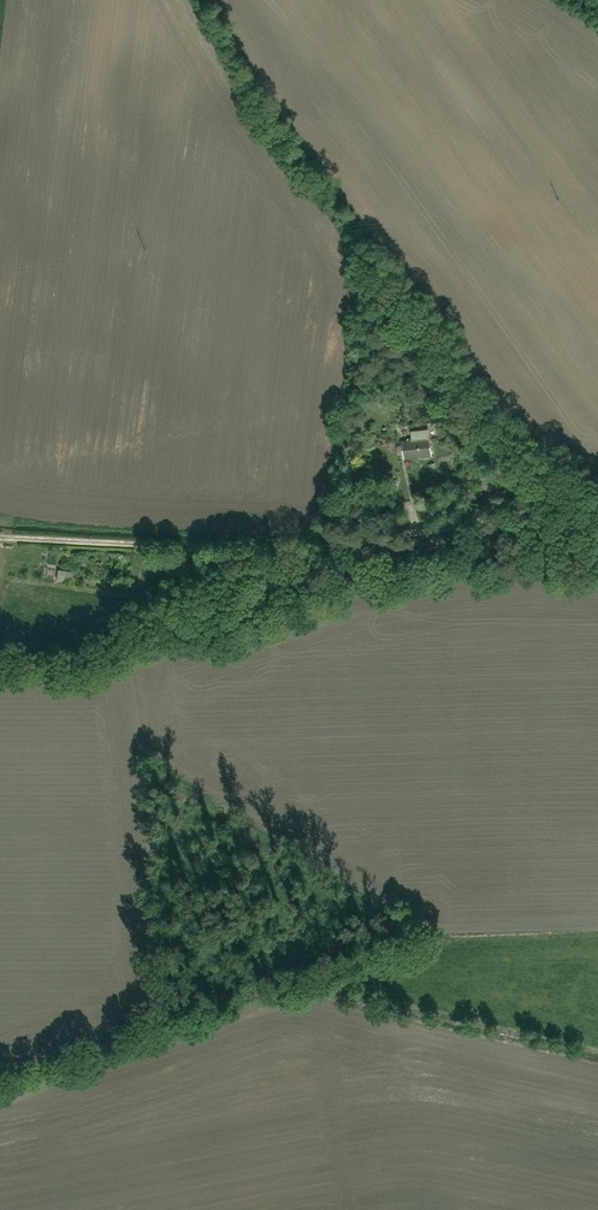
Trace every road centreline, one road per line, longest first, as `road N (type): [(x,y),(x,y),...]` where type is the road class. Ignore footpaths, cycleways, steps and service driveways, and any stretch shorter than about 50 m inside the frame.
road 1 (residential): [(0,536),(286,553),(470,525),(597,550)]

